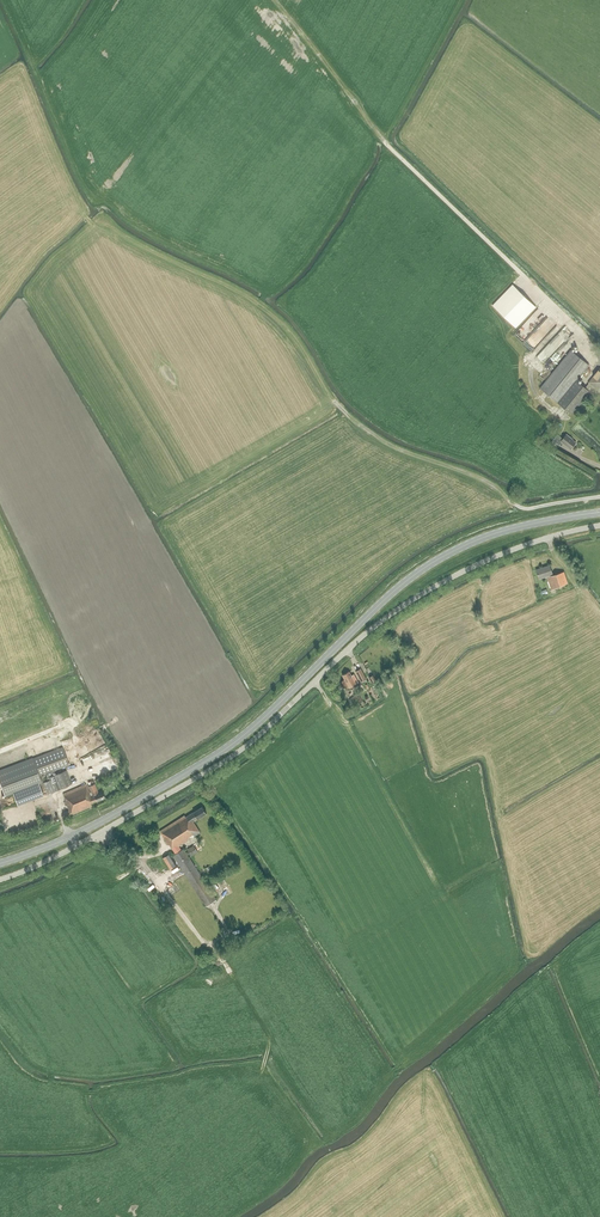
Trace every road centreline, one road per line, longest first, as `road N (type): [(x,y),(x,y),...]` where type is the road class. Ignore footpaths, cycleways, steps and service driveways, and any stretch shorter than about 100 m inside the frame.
road 1 (primary): [(0,863),(103,821),(231,745),(389,595),(440,558),(505,531),(599,512)]
road 2 (unclassified): [(0,880),(70,850),(233,756),(416,598),(499,555),(599,526)]
road 3 (track): [(523,275),(383,140)]
road 4 (track): [(139,857),(230,972)]

